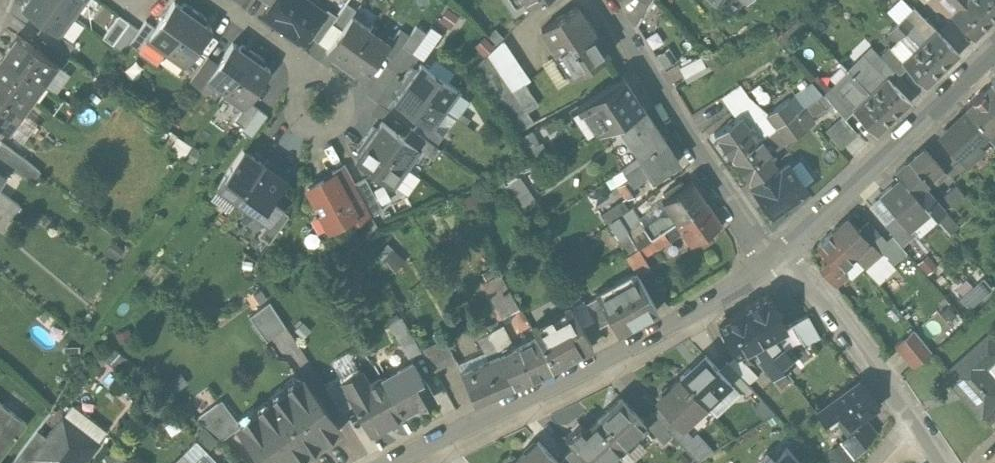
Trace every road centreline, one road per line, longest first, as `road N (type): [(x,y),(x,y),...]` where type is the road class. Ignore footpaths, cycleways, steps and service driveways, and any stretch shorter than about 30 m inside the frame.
road 1 (residential): [(399,462),(623,357),(779,257)]
road 2 (residential): [(779,257),(994,47)]
road 3 (residential): [(622,38),(692,150),(779,257)]
road 4 (residential): [(914,426),(841,322),(779,257)]
road 5 (residential): [(295,58),(295,109),(305,129),(329,131),(344,119),(344,96),(330,83)]

